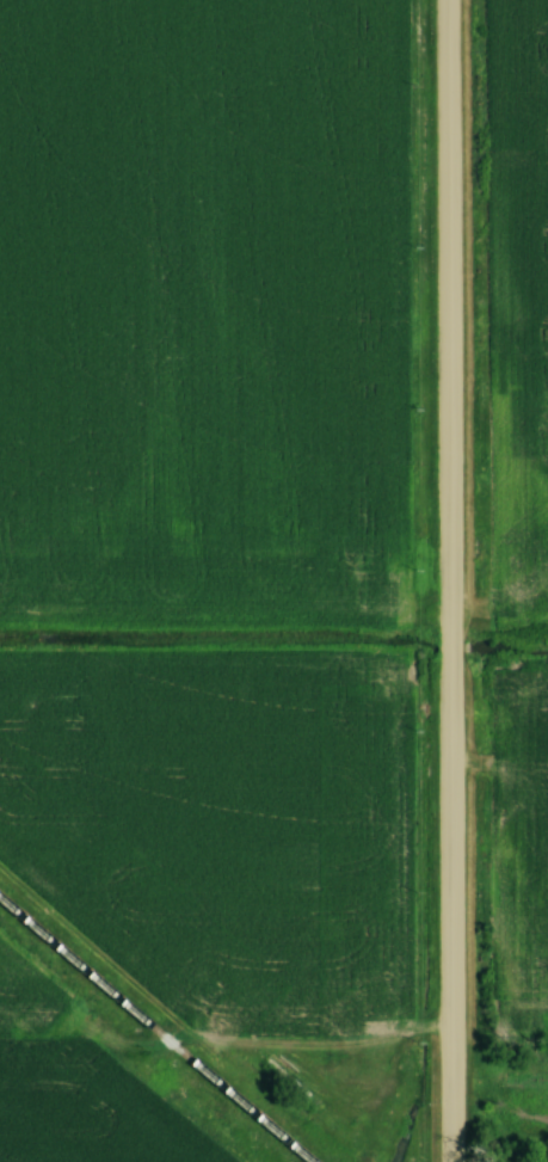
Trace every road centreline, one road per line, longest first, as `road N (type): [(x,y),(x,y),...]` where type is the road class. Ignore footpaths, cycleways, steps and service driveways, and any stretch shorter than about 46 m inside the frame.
road 1 (residential): [(451,1161),(443,0)]

